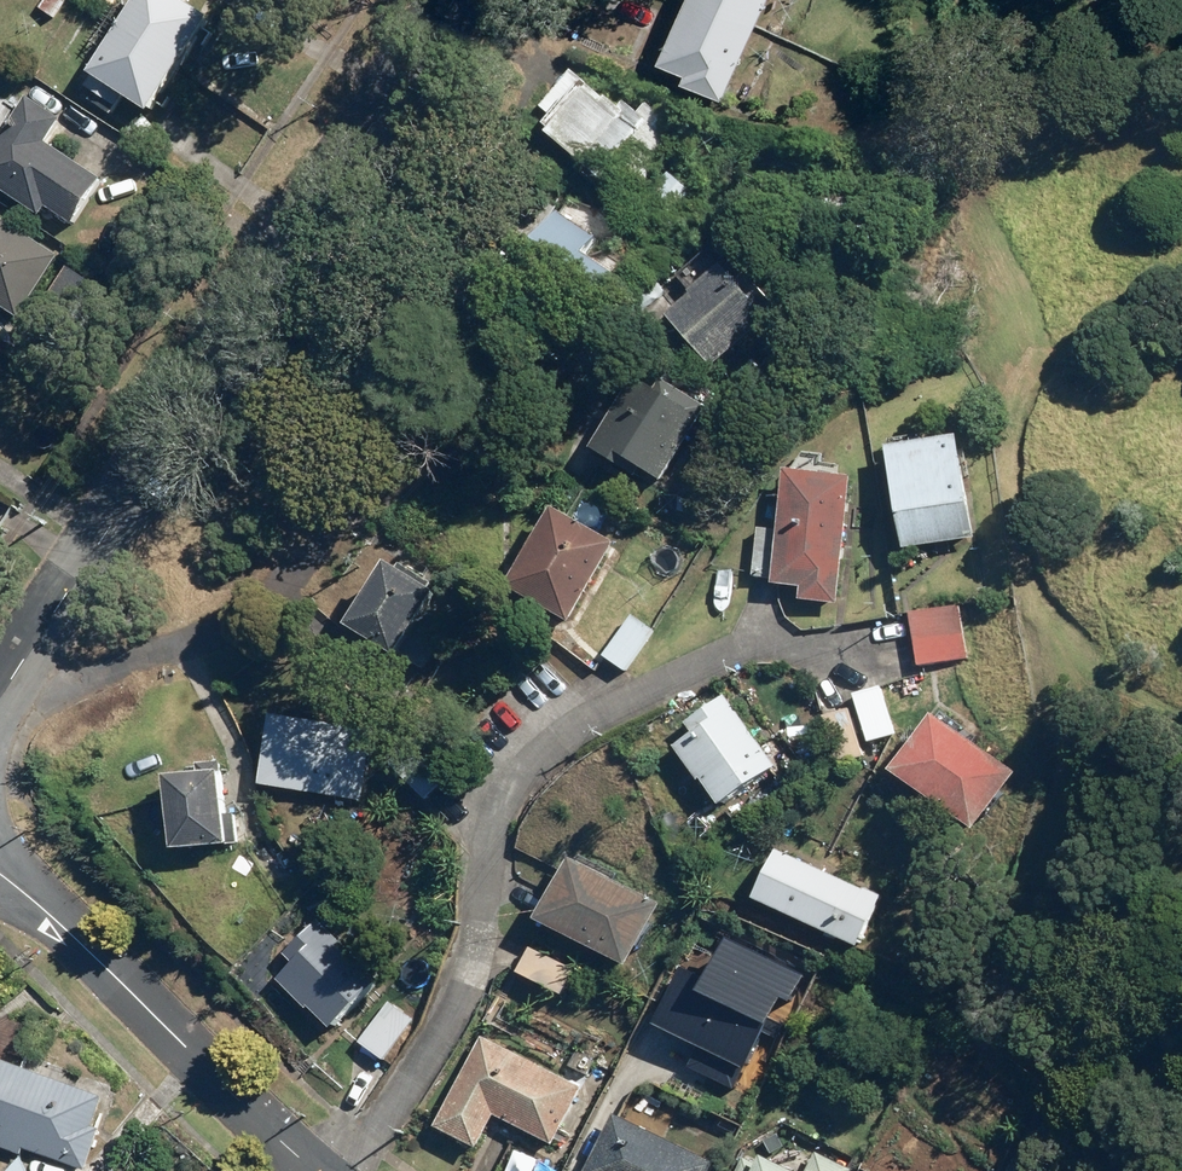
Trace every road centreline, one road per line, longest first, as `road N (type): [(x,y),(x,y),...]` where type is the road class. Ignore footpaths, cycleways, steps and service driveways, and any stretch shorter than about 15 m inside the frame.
road 1 (tertiary): [(0,690),(439,0)]
road 2 (residential): [(0,874),(313,1170)]

